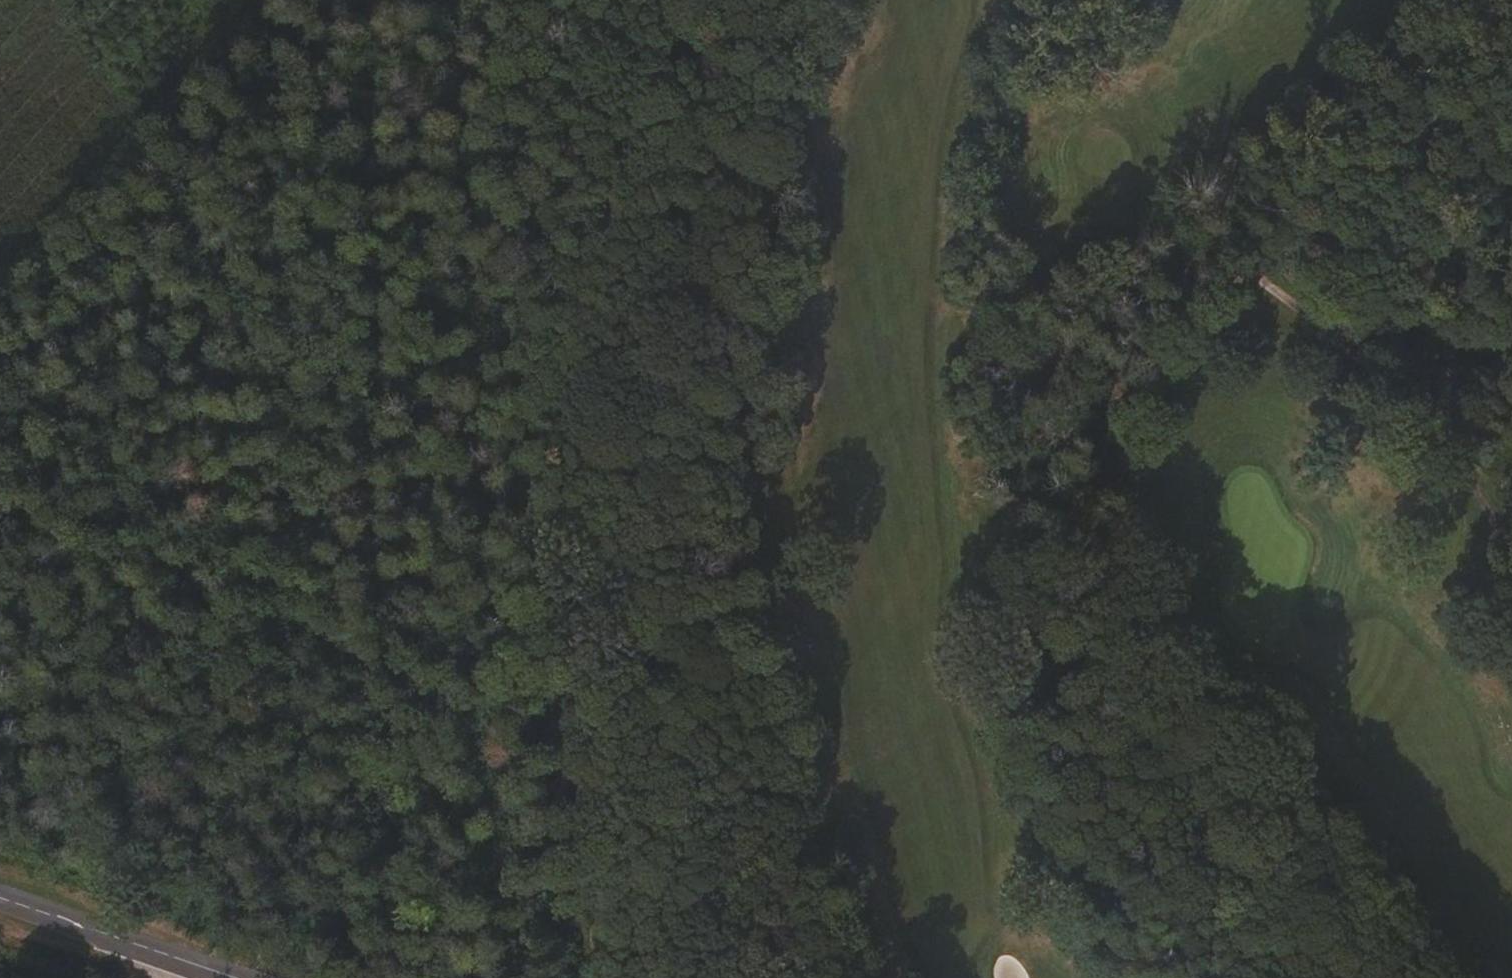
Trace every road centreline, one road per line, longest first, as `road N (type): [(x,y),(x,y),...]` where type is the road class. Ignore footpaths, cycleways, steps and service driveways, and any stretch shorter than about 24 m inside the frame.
road 1 (tertiary): [(242,977),(0,900)]

